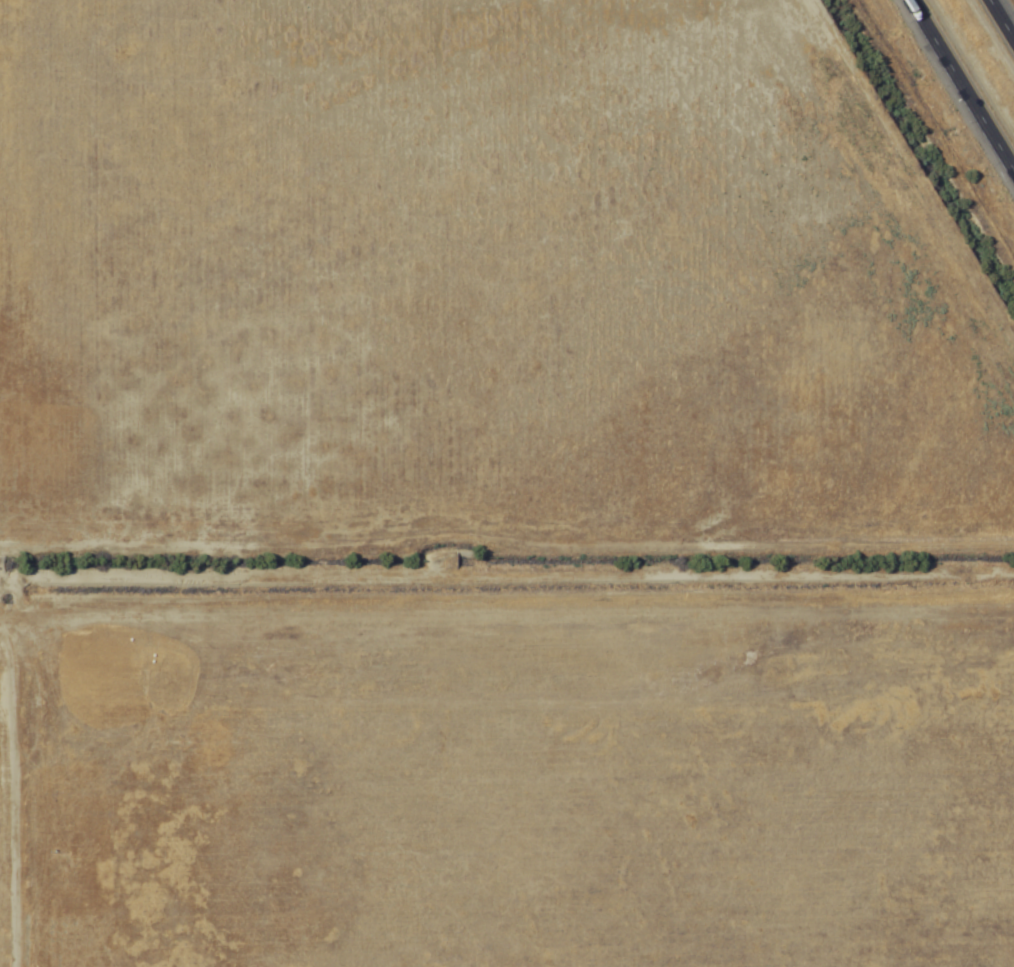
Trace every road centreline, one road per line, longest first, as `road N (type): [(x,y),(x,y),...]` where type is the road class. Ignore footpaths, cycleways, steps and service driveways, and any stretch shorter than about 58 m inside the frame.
road 1 (motorway): [(913,0),(1013,166)]

